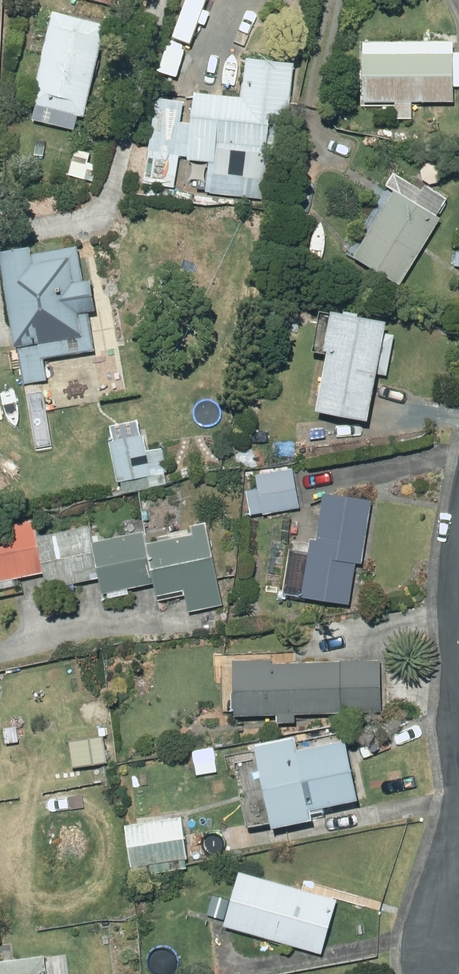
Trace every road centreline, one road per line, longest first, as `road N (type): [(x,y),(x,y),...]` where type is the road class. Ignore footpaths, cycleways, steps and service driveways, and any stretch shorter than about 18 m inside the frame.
road 1 (residential): [(458,671),(458,546)]

